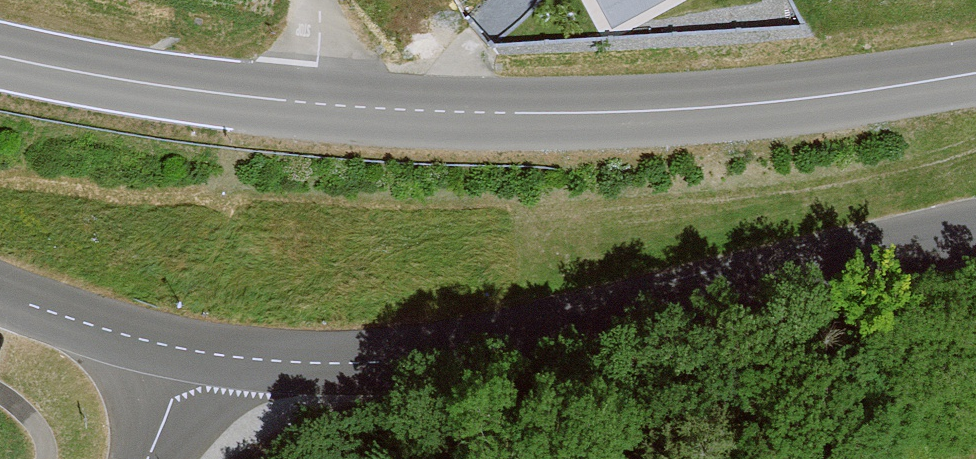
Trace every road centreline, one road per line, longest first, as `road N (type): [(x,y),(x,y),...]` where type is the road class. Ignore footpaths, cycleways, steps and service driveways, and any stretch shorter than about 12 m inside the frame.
road 1 (tertiary): [(0,56),(246,100),(542,116),(782,103),(975,75)]
road 2 (residential): [(154,458),(196,393),(205,357),(319,362),(463,347),(975,230)]

